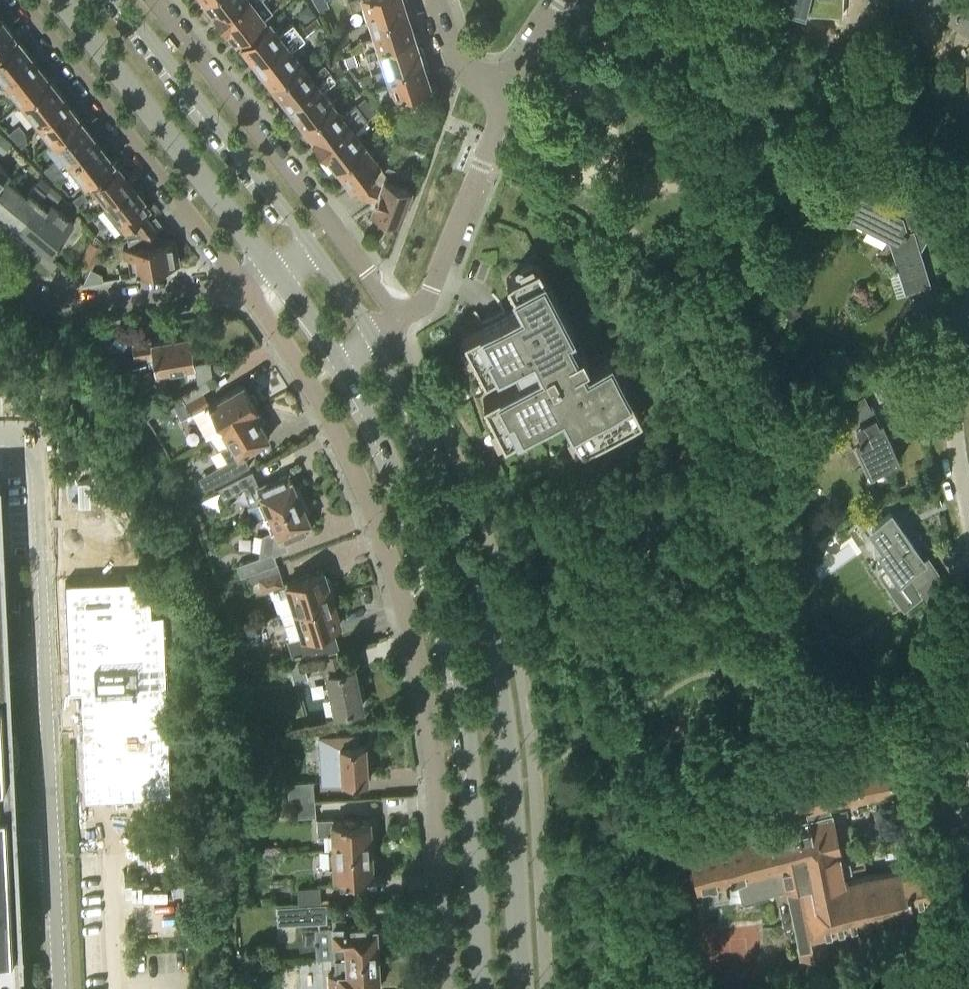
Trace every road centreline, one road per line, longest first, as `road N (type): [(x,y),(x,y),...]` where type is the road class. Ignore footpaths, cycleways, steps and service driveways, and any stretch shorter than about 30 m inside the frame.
road 1 (residential): [(239,280),(345,449),(401,597),(434,760),(448,988)]
road 2 (tertiary): [(522,988),(511,786),(489,637),(423,439),(374,339)]
road 3 (tertiary): [(339,364),(400,481),(450,636),(469,740),(481,988)]
road 4 (residential): [(398,321),(155,0)]
road 5 (residential): [(22,0),(239,280)]
road 6 (tertiary): [(62,0),(275,271)]
road 7 (tertiary): [(307,241),(119,0)]
road 8 (residential): [(398,321),(430,292),(510,92)]
road 9 (residential): [(239,280),(85,304),(0,284)]
road 10 (residential): [(968,506),(953,386),(968,309)]
road 11 (residential): [(510,92),(455,57),(436,0)]

